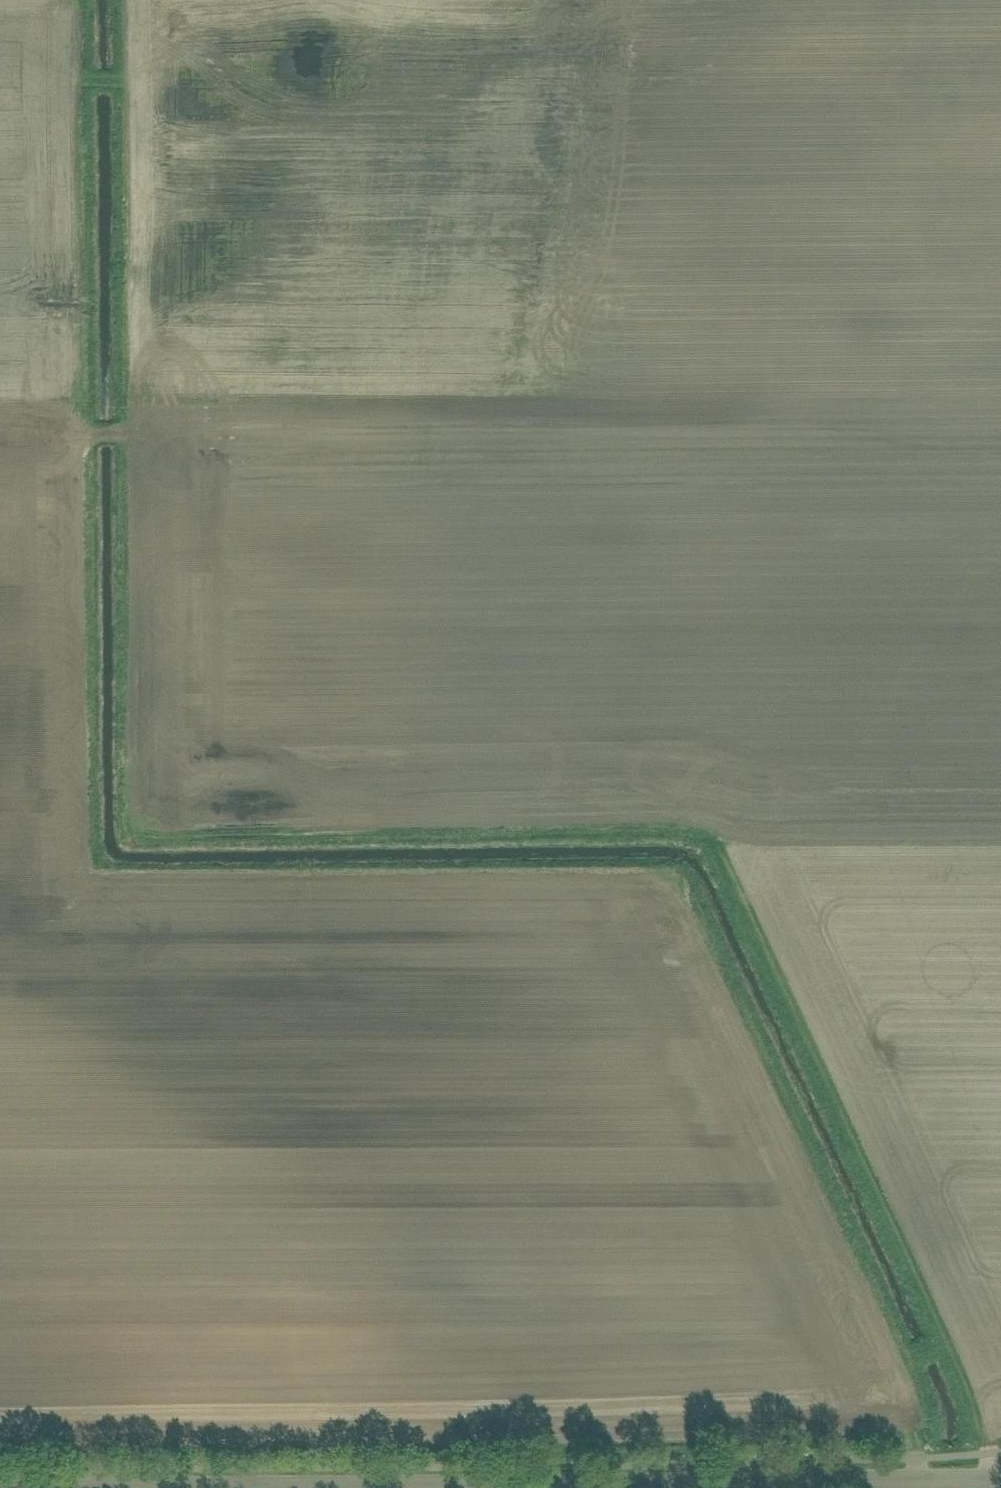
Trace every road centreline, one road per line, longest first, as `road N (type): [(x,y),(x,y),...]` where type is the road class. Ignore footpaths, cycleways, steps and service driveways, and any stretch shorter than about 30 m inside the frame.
road 1 (tertiary): [(582,1487),(1000,1483)]

